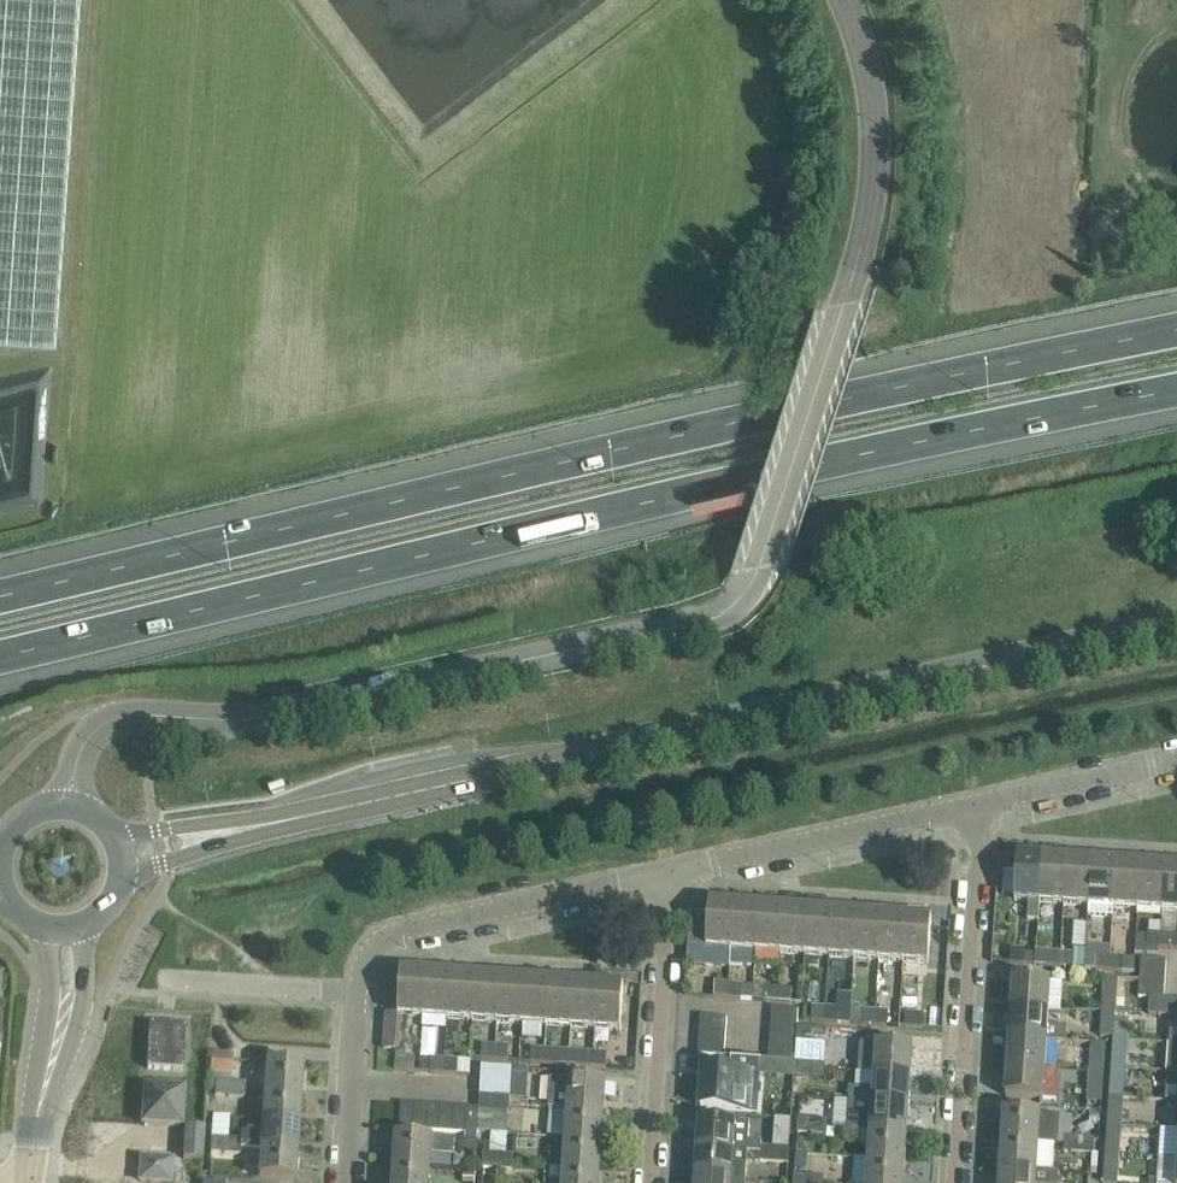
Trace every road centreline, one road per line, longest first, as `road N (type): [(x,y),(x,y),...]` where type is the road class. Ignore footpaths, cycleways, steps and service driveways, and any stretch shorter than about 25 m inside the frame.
road 1 (secondary): [(71,803),(80,748),(124,713),(244,717),(701,620),(746,592),(864,236),(875,113),(844,0)]
road 2 (motorway): [(1176,327),(0,594)]
road 3 (motorway): [(0,657),(653,502),(1176,391)]
road 4 (secondary): [(235,830),(1176,624)]
road 5 (residential): [(981,802),(955,1182)]
road 6 (unclassified): [(357,1005),(361,969),(386,935),(671,870)]
road 7 (unclassified): [(671,870),(981,802)]
road 8 (residential): [(650,1182),(671,870)]
road 9 (unclassified): [(981,802),(1176,759)]
road 10 (residential): [(357,1005),(166,993)]
road 11 (unclassified): [(345,1182),(357,1005)]
road 12 (tertiary): [(27,1181),(58,1054)]
road 13 (tertiary): [(58,1054),(82,981),(79,930)]
road 14 (tertiary): [(43,929),(58,1054)]

